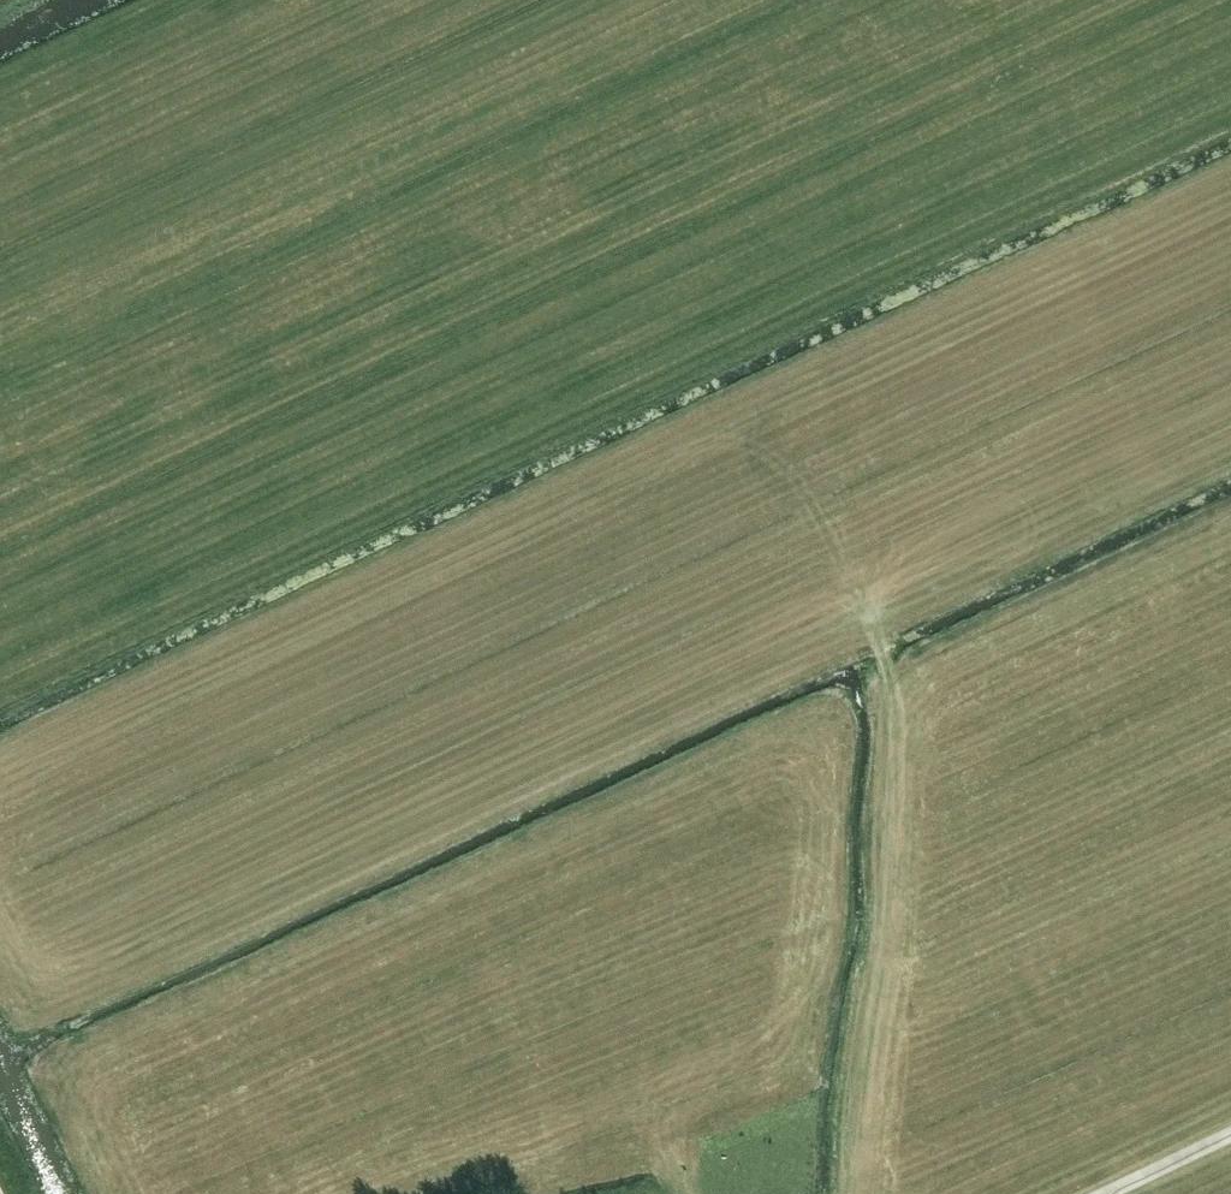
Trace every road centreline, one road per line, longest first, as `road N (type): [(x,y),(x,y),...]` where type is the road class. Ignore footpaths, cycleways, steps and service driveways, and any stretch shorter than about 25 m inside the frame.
road 1 (track): [(879,957),(845,1193)]
road 2 (track): [(1230,1133),(1103,1193)]

